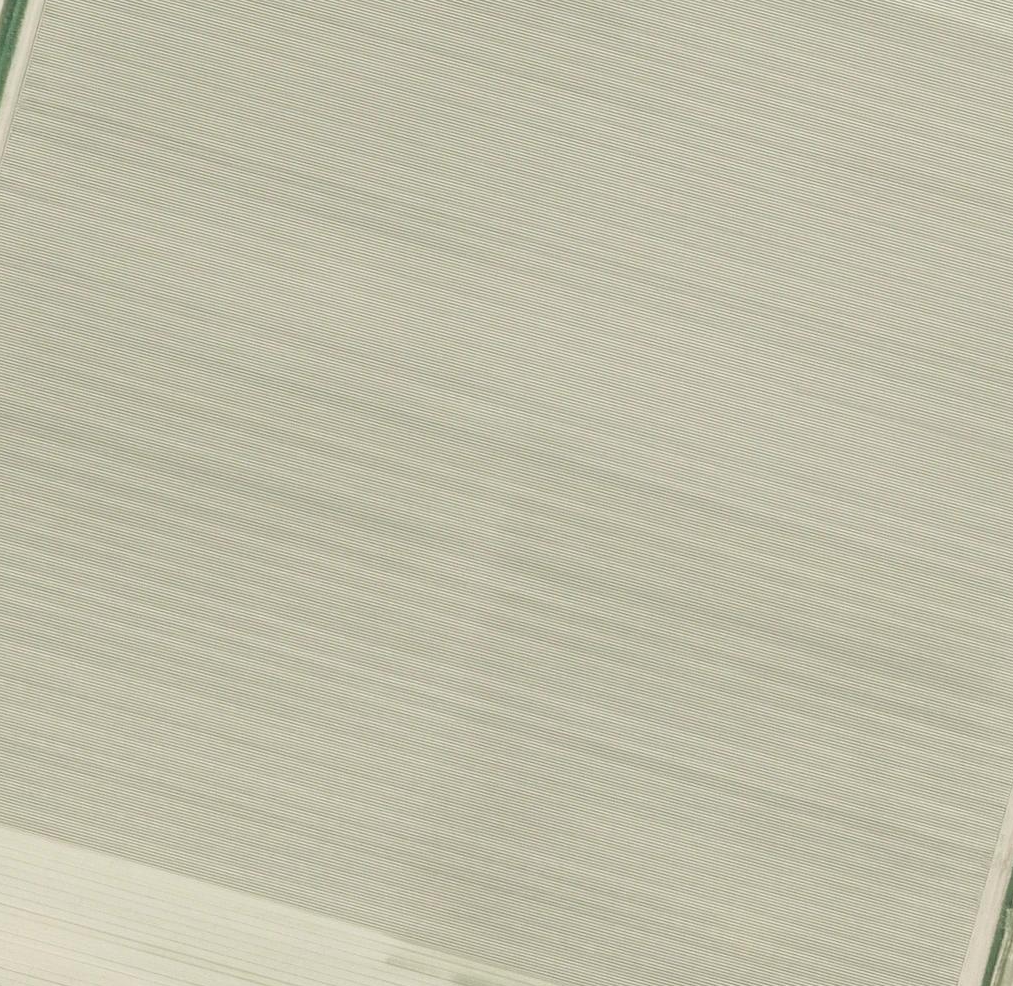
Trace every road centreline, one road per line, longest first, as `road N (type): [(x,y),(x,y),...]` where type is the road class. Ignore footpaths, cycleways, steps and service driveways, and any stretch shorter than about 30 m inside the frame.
road 1 (track): [(966,985),(1012,817)]

